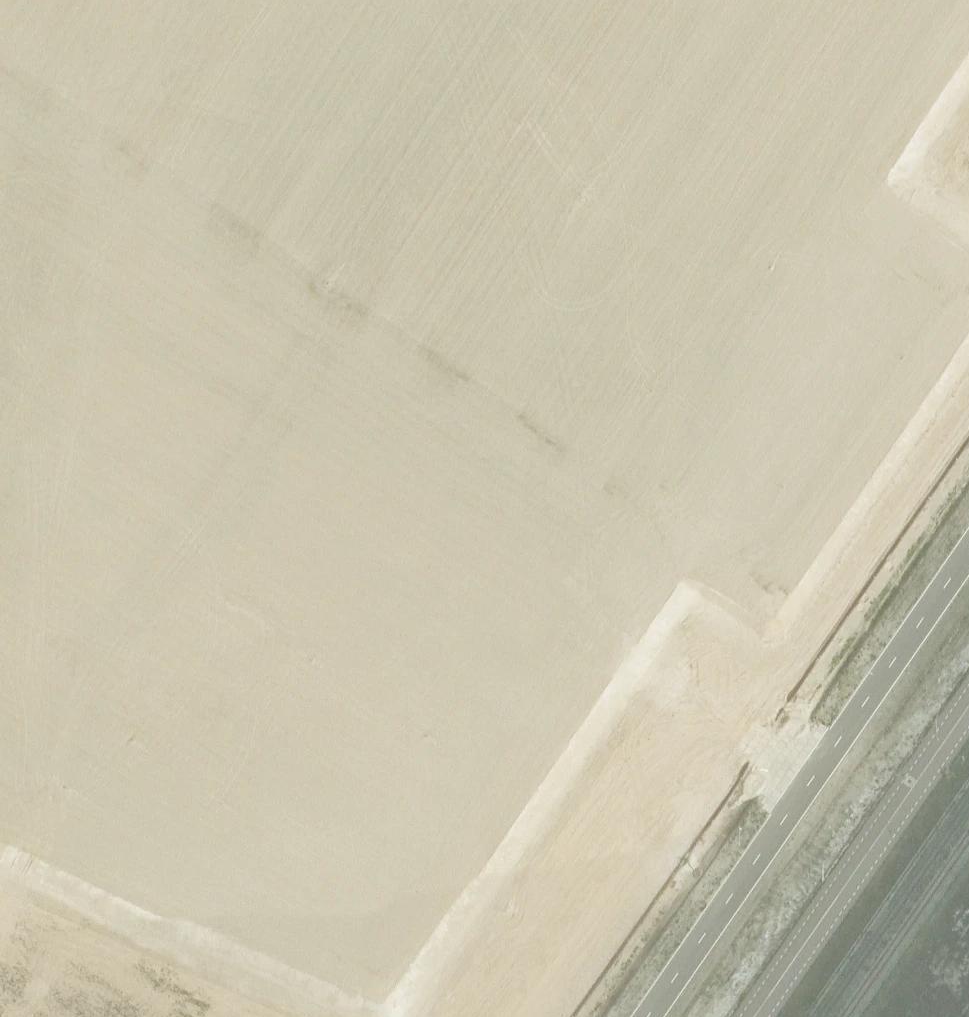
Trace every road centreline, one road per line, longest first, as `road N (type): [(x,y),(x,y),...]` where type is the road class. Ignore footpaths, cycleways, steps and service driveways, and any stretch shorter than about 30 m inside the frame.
road 1 (unclassified): [(968,549),(647,1016)]

